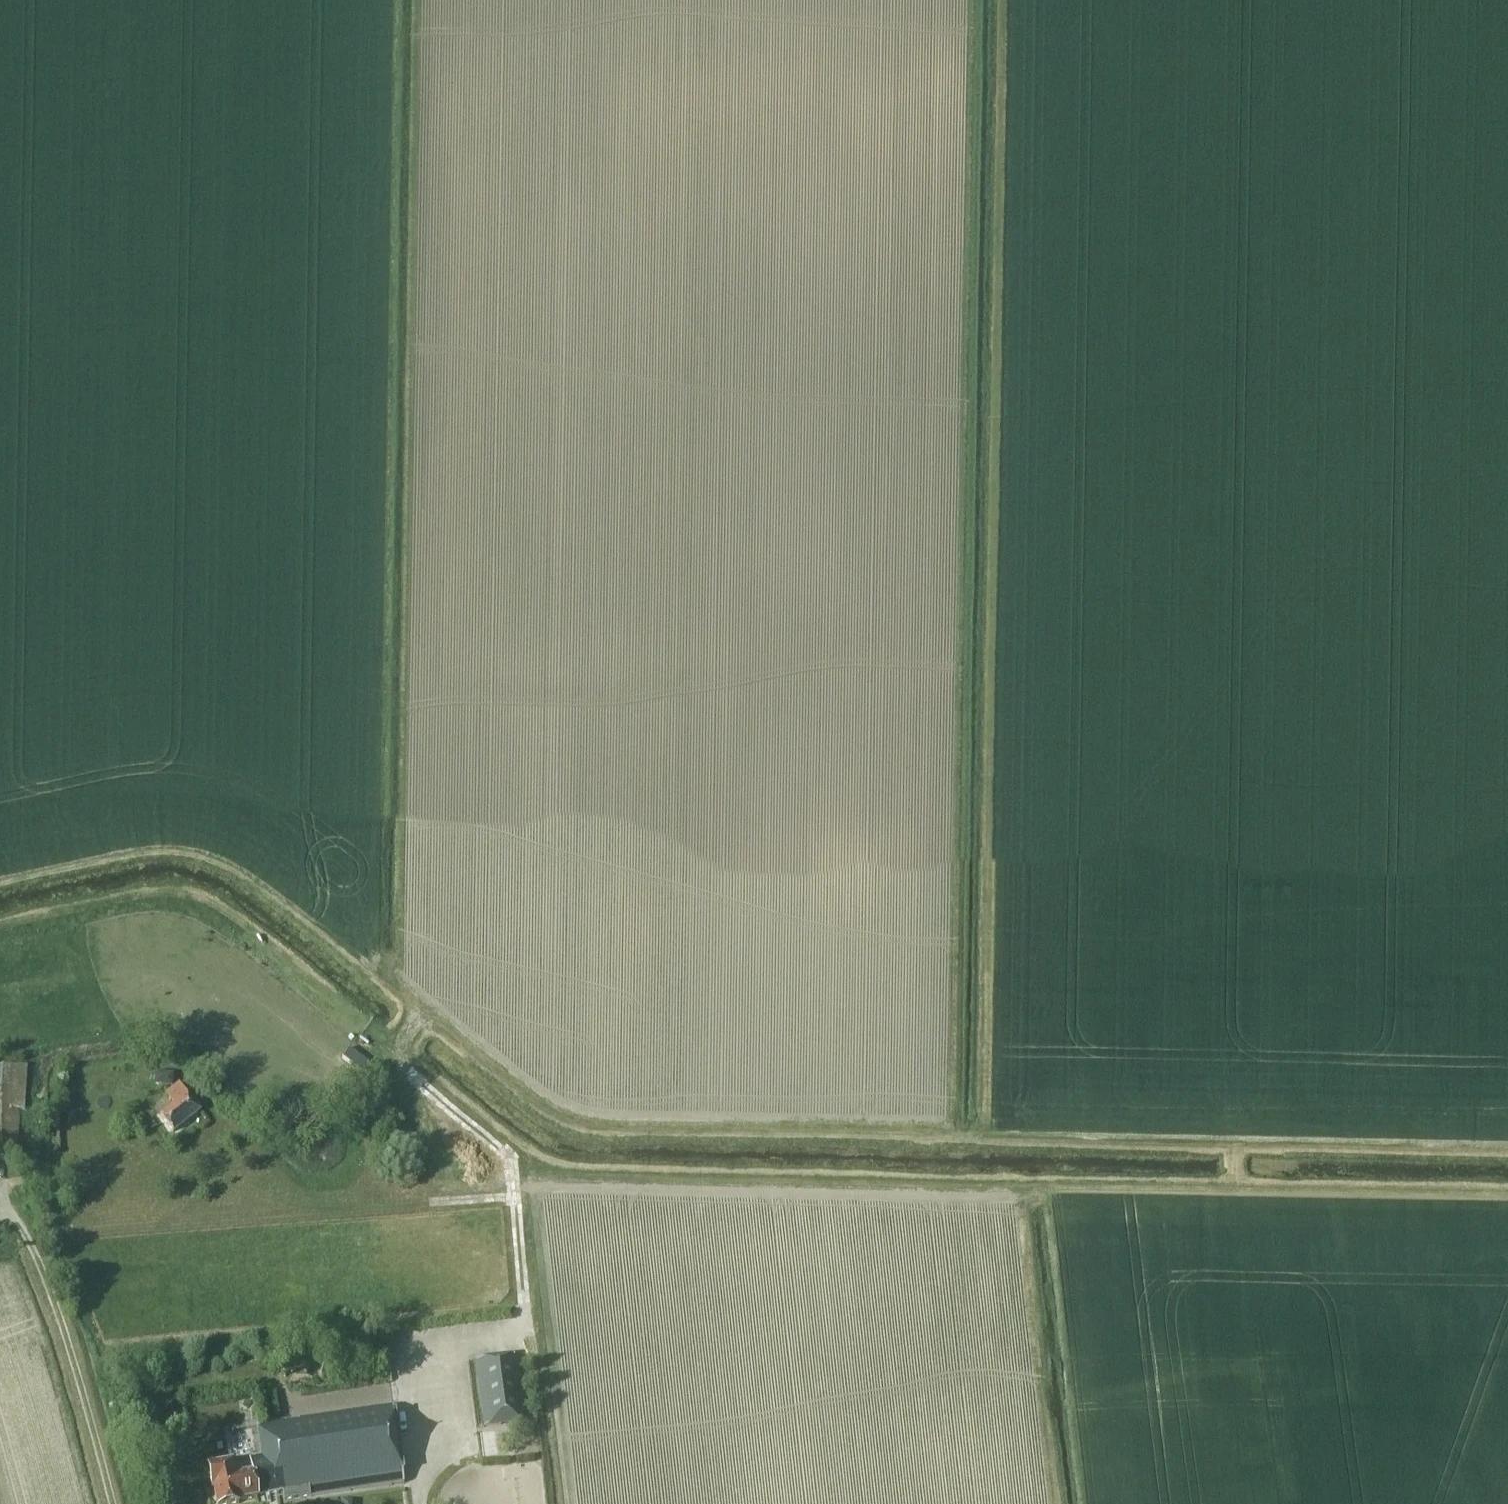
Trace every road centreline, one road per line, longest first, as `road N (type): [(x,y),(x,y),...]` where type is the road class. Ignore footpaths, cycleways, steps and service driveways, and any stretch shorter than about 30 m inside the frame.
road 1 (track): [(415,1075),(514,1168),(521,1331),(444,1351)]

